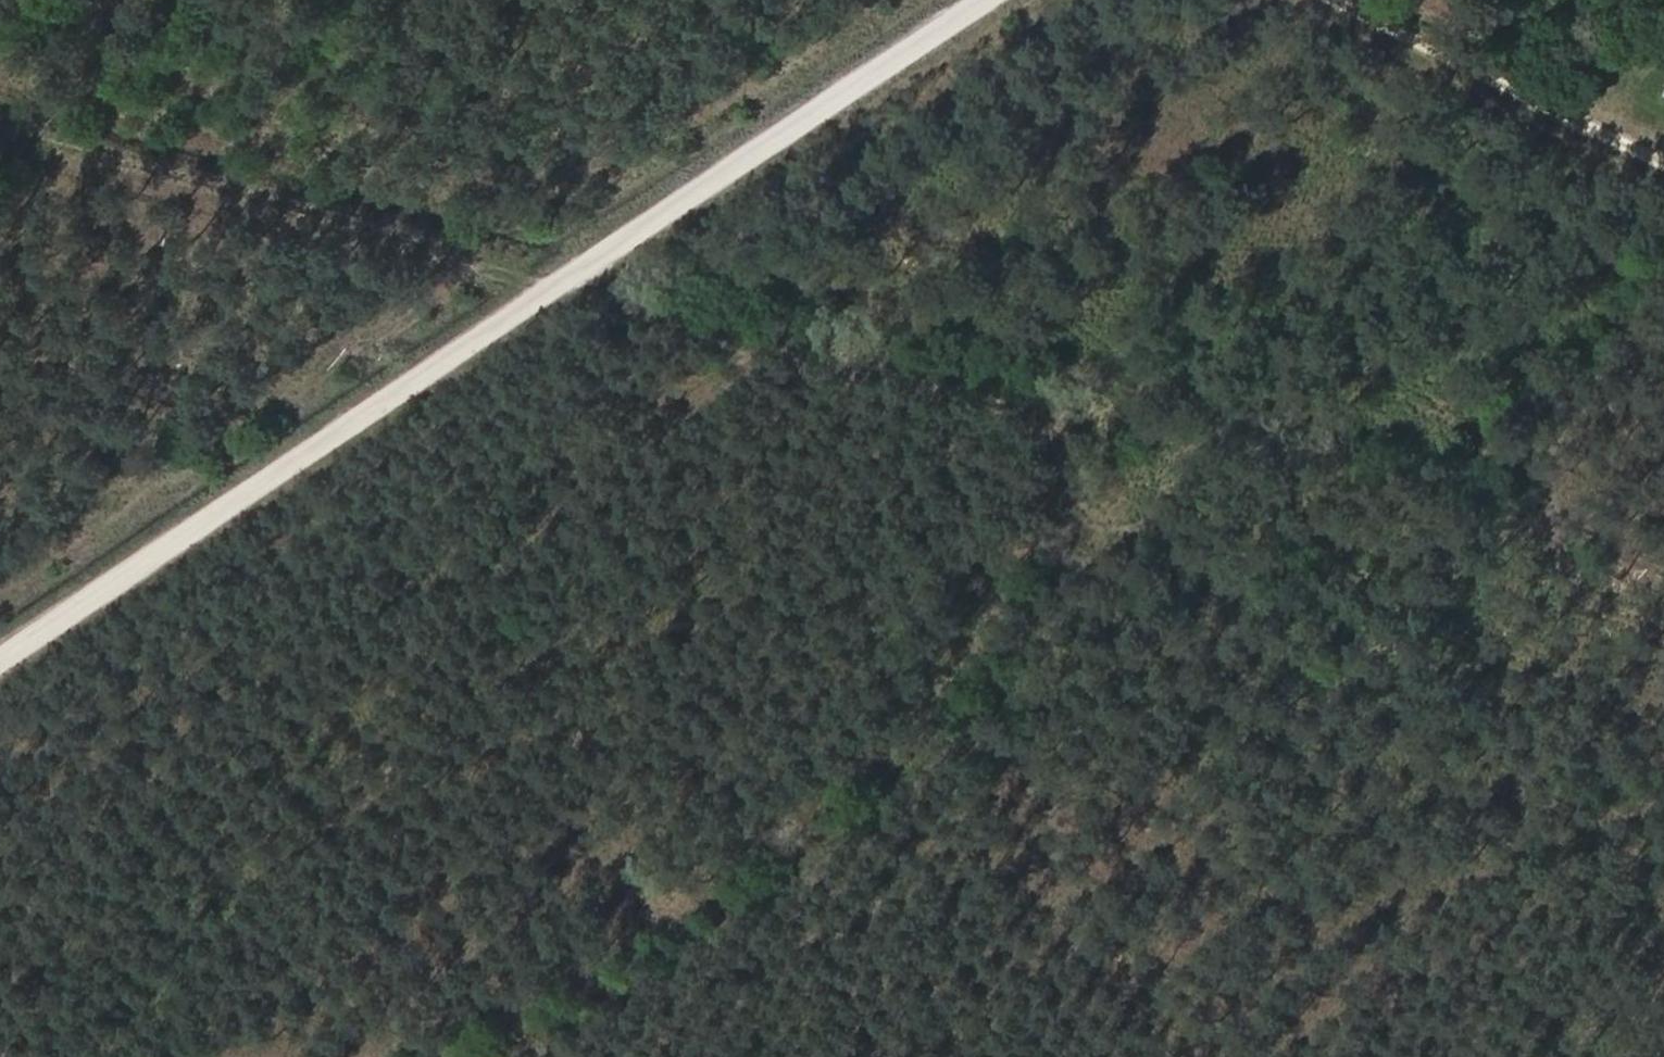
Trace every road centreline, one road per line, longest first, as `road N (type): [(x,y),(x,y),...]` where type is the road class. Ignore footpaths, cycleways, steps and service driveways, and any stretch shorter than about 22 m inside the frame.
road 1 (track): [(984,0),(0,664)]
road 2 (track): [(1344,0),(1663,159)]

